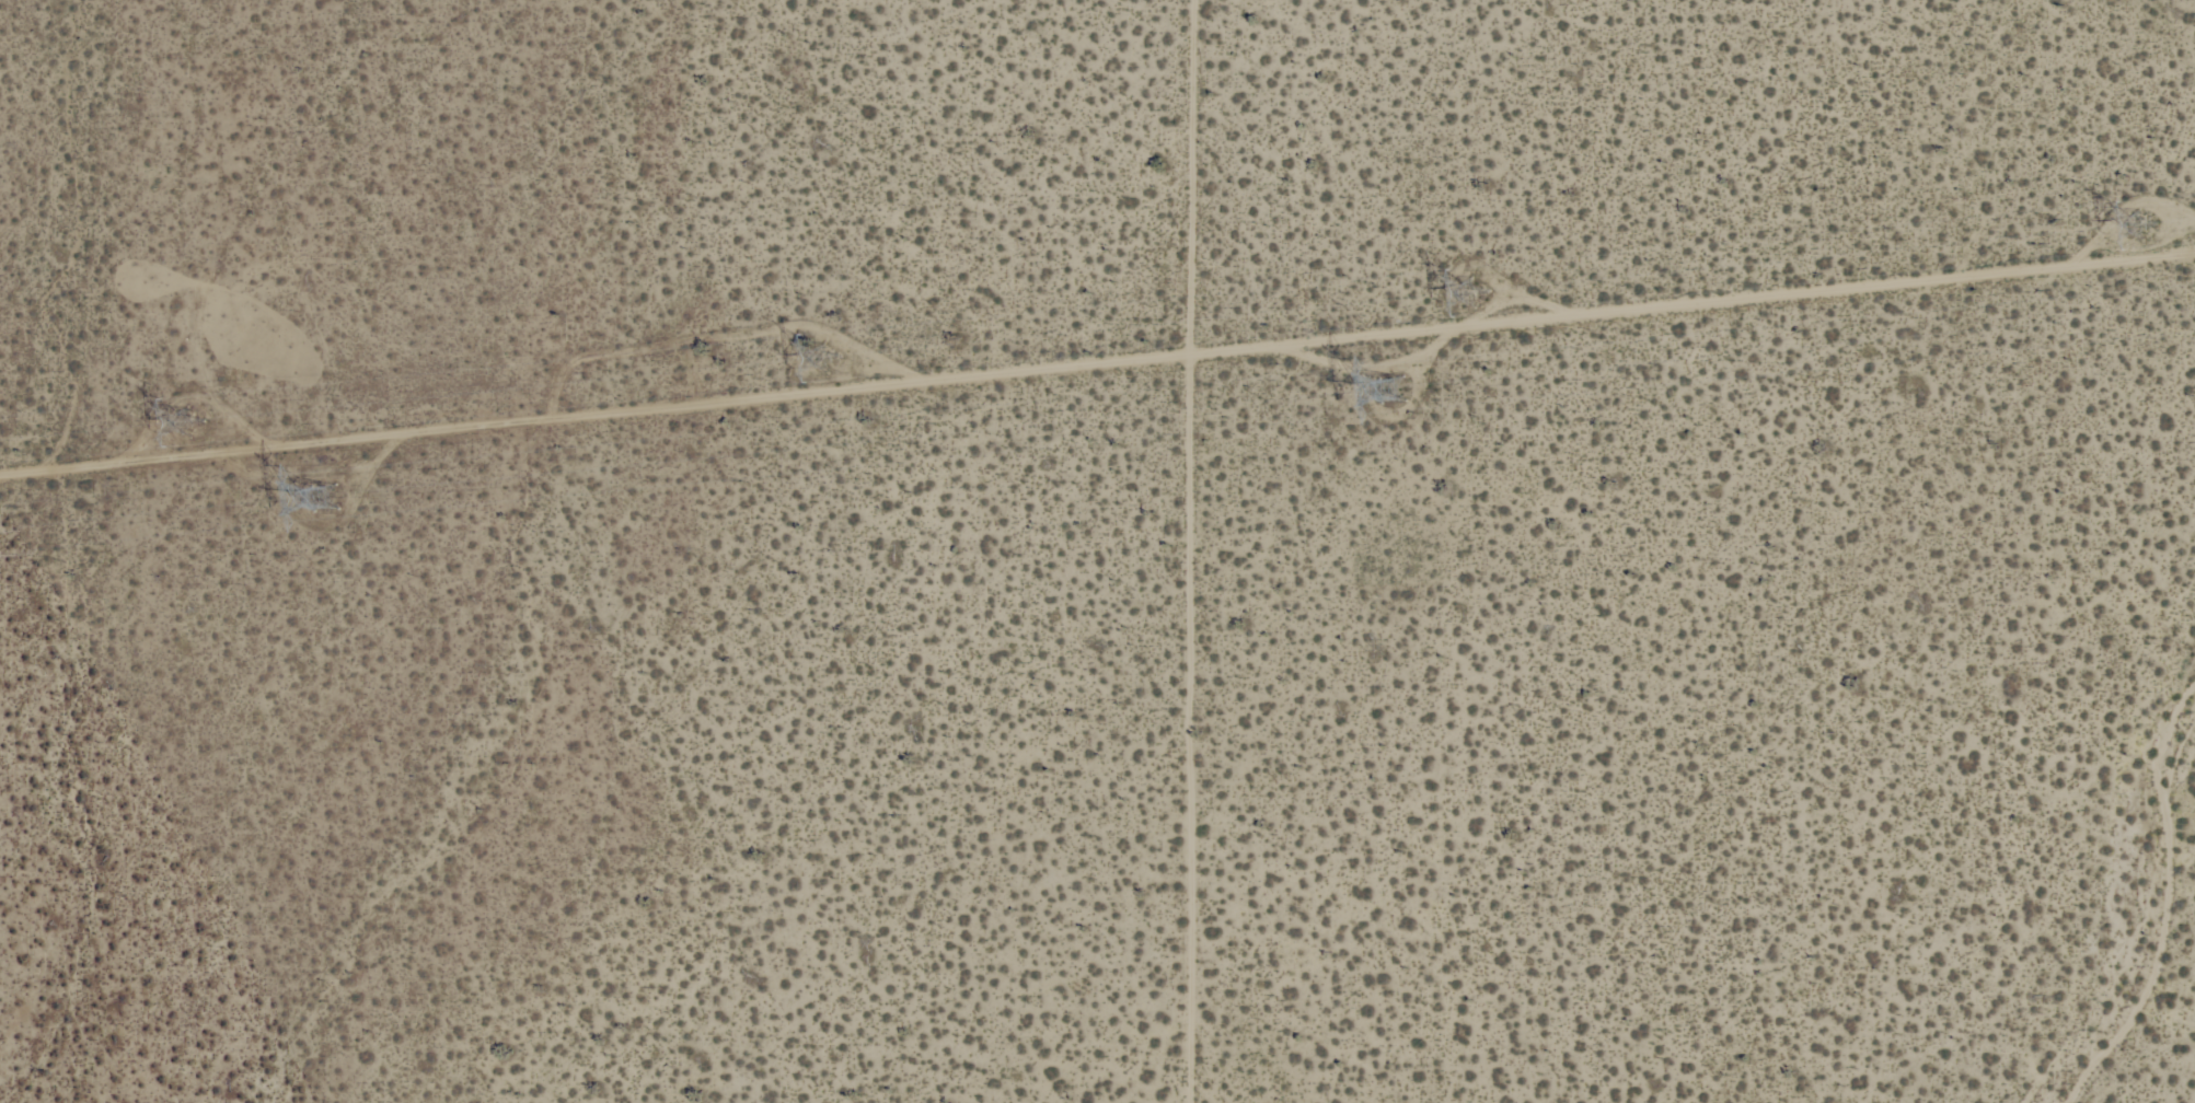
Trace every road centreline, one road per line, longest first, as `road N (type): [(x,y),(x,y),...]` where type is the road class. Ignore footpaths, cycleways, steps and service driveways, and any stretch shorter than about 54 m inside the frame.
road 1 (track): [(0,474),(2194,256)]
road 2 (track): [(1191,1102),(1188,0)]

